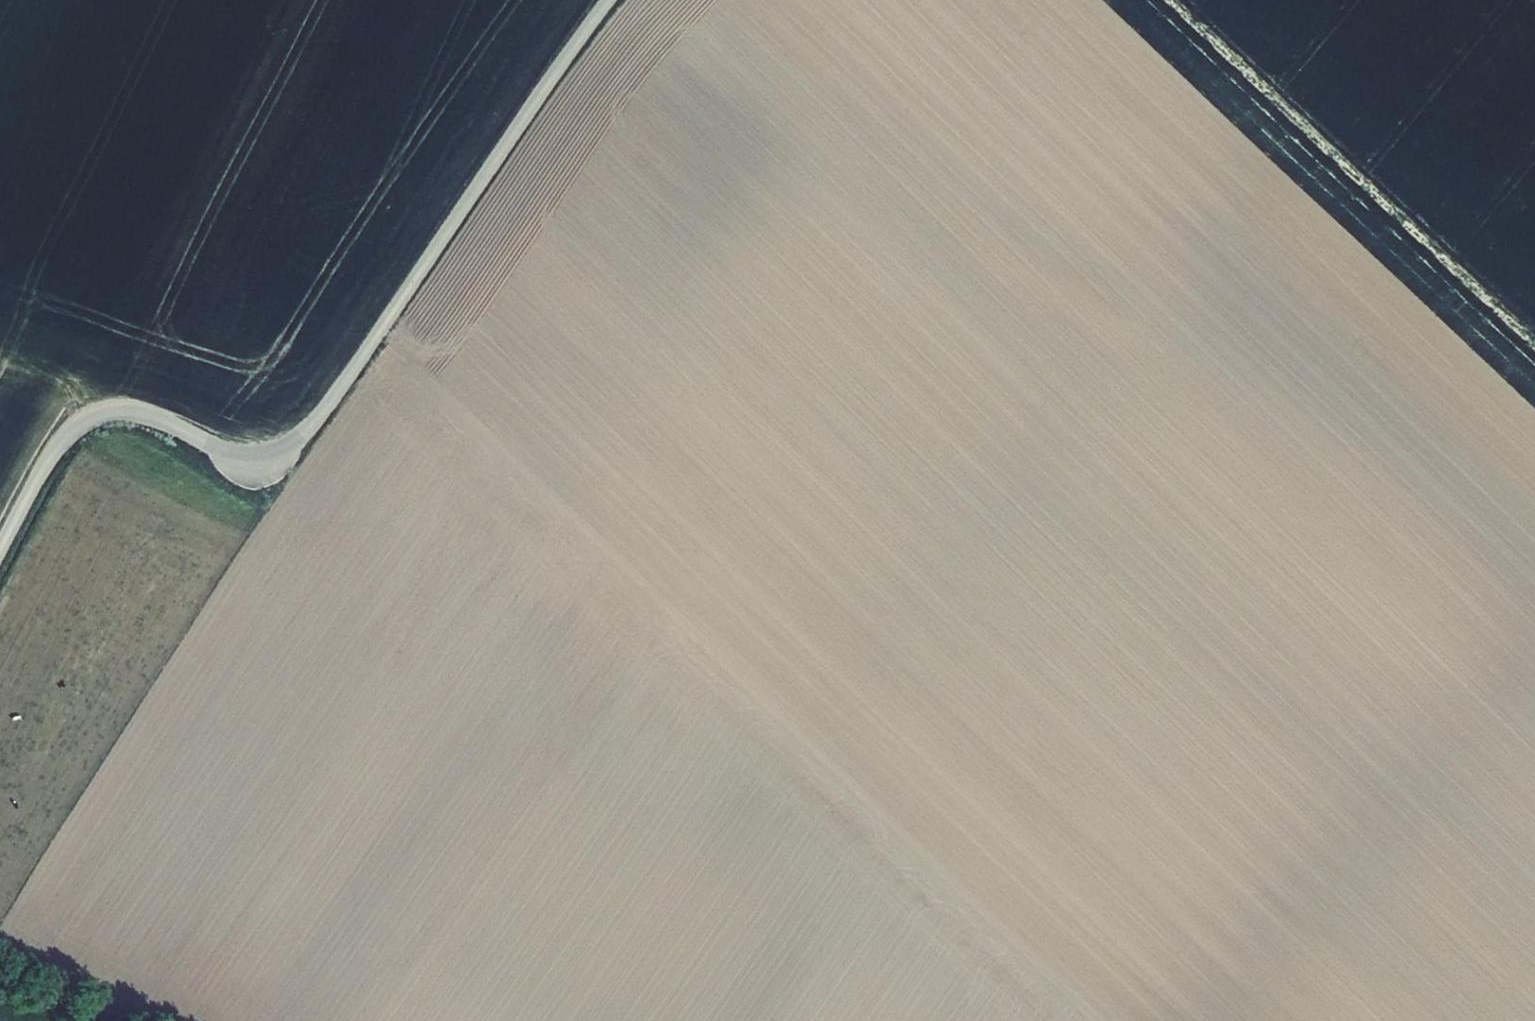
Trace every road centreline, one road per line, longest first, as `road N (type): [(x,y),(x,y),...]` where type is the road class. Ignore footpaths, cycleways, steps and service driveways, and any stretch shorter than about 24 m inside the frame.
road 1 (unclassified): [(0,552),(61,438),(91,415),(143,412),(240,452),(276,447),(306,427),(609,0)]

